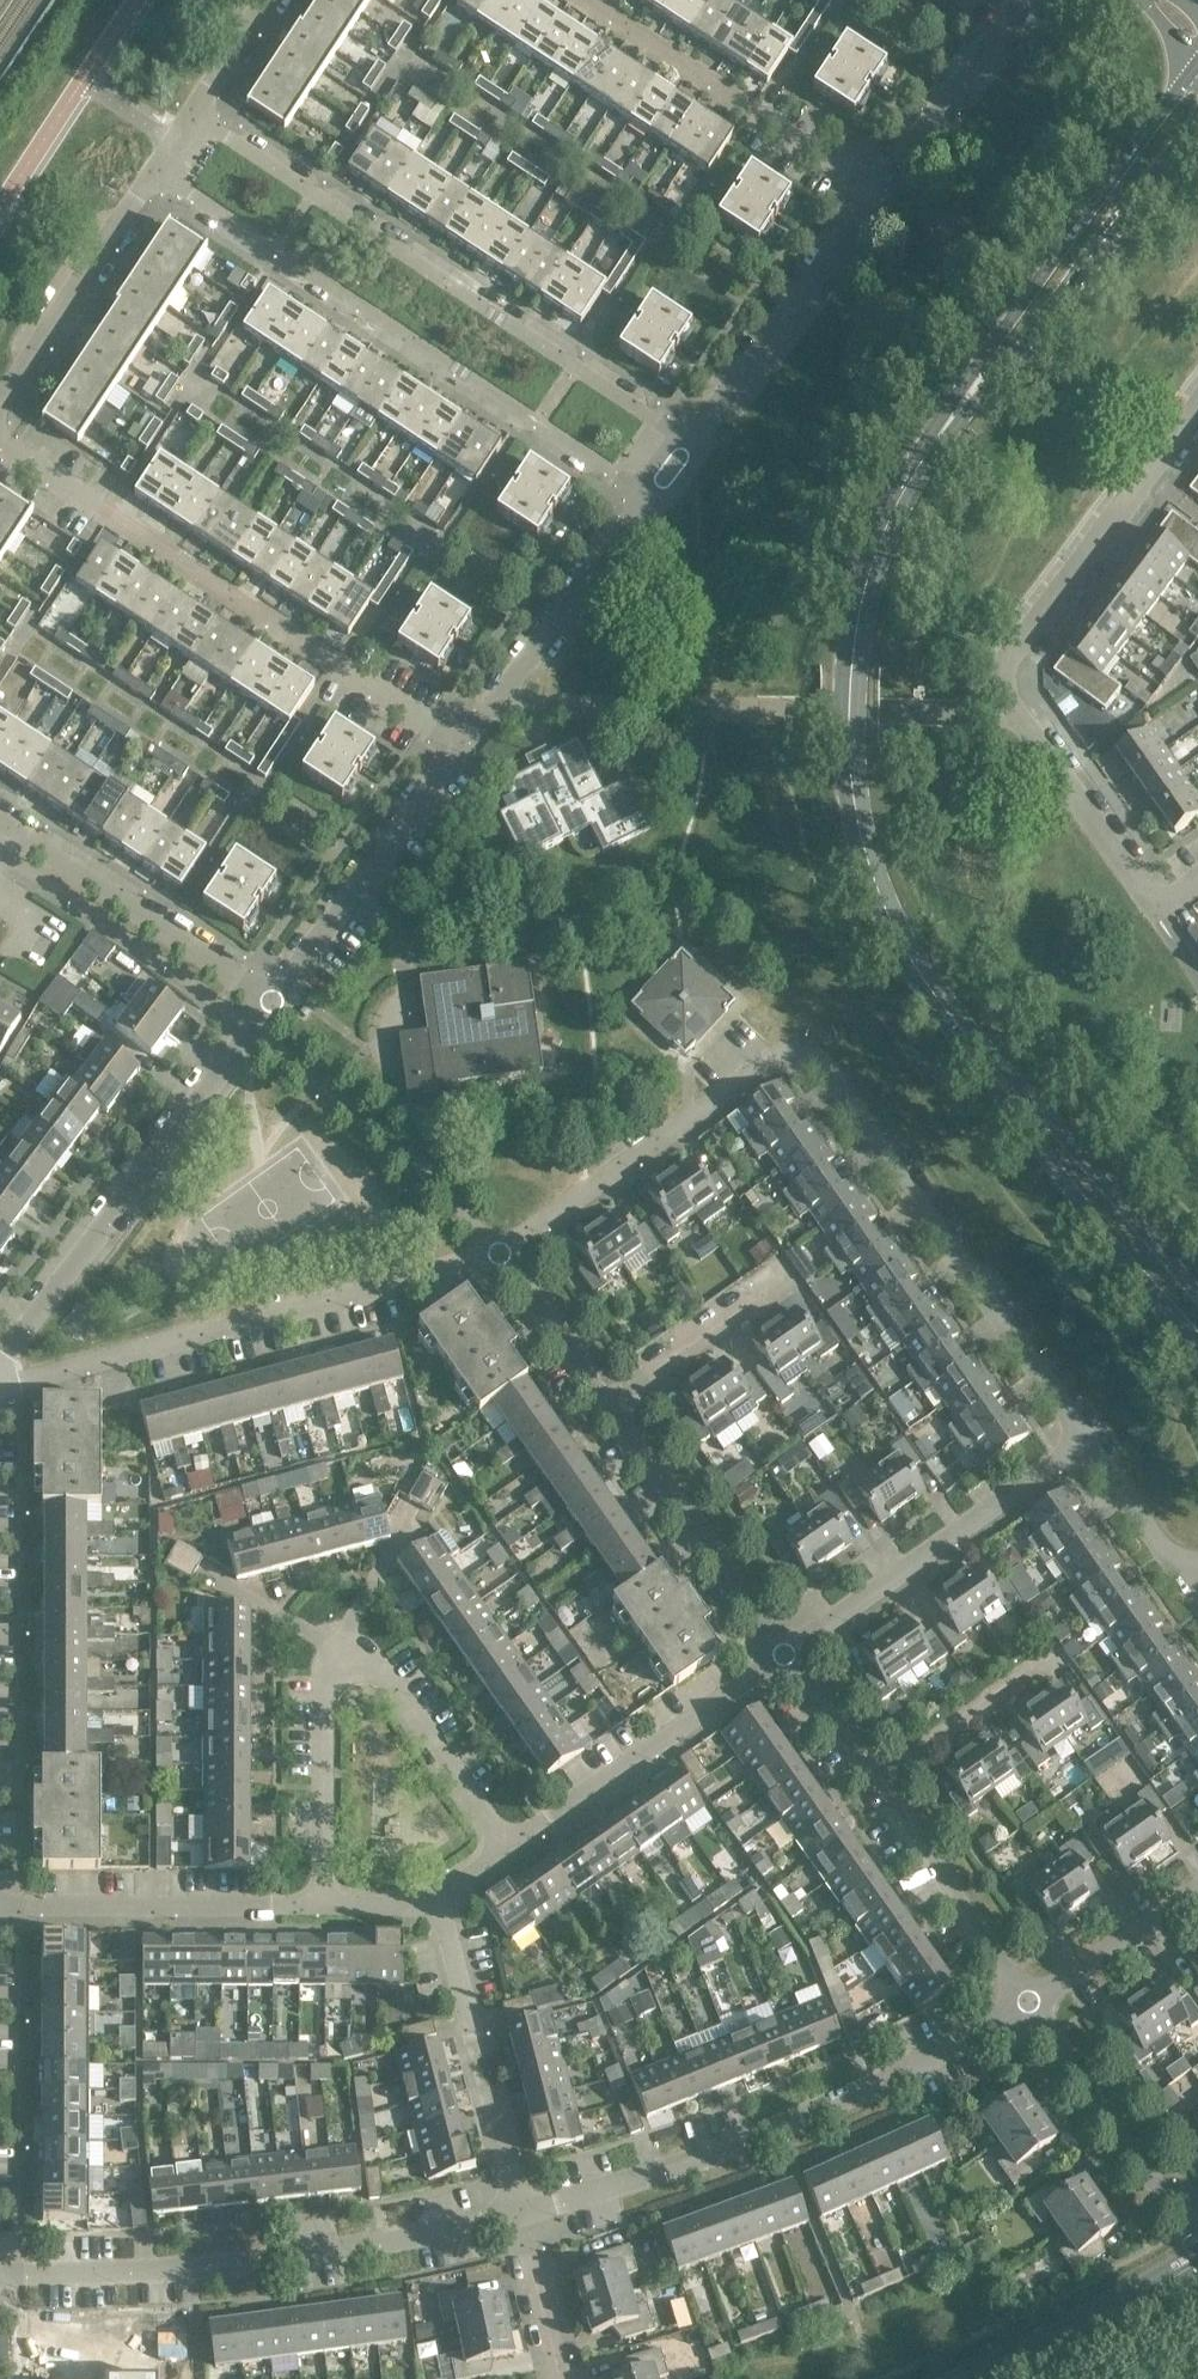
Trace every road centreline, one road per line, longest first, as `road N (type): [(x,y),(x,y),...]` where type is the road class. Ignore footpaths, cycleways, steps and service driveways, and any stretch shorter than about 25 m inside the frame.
road 1 (secondary): [(1015,1103),(933,994),(894,924),(859,839),(848,756),(850,669),(865,587),(895,510),(976,384)]
road 2 (residential): [(1150,907),(1005,708),(1001,660),(1197,399)]
road 3 (residential): [(681,437),(202,109)]
road 4 (residential): [(634,503),(152,185)]
road 5 (residential): [(520,2216),(689,2168),(876,2090),(1027,1997)]
road 6 (residential): [(457,748),(0,441)]
road 7 (residential): [(0,2272),(196,2267),(371,2248),(520,2216)]
road 8 (residential): [(0,1384),(23,1384),(503,1248)]
road 9 (residential): [(323,1903),(326,1687),(344,1650),(381,1668),(505,1852)]
road 10 (residential): [(1072,1441),(815,1054),(767,1055)]
road 11 (residential): [(785,1652),(503,1248)]
road 12 (residential): [(0,1363),(269,1003)]
road 13 (residential): [(1027,1997),(785,1652)]
road 14 (secondary): [(1197,60),(999,328),(976,384)]
road 15 (residential): [(785,1652),(1072,1441)]
road 16 (residential): [(505,1852),(785,1652)]
road 17 (residential): [(859,190),(581,0)]
road 18 (secondary): [(976,384),(1021,347),(1197,140)]
road 19 (residential): [(269,1003),(0,816)]
road 20 (residential): [(503,1248),(767,1055)]
road 21 (residential): [(520,2216),(434,1903)]
road 22 (residential): [(0,1902),(323,1903)]
road 23 (residential): [(269,1003),(457,748)]
road 24 (secondary): [(1015,1103),(1197,1355)]
road 25 (residential): [(681,437),(859,190)]
road 26 (residential): [(457,748),(634,503)]
road 27 (residential): [(1197,2200),(1177,2213),(1027,1997)]
road 28 (residential): [(0,413),(152,185)]
road 29 (secondary): [(1197,1293),(1015,1103)]
road 30 (residential): [(859,190),(1002,0)]
road 31 (residential): [(1027,1997),(1197,1884)]
road 32 (residential): [(1195,1584),(1072,1441)]
road 33 (residential): [(562,2378),(520,2216)]
road 34 (residential): [(202,109),(275,0)]

